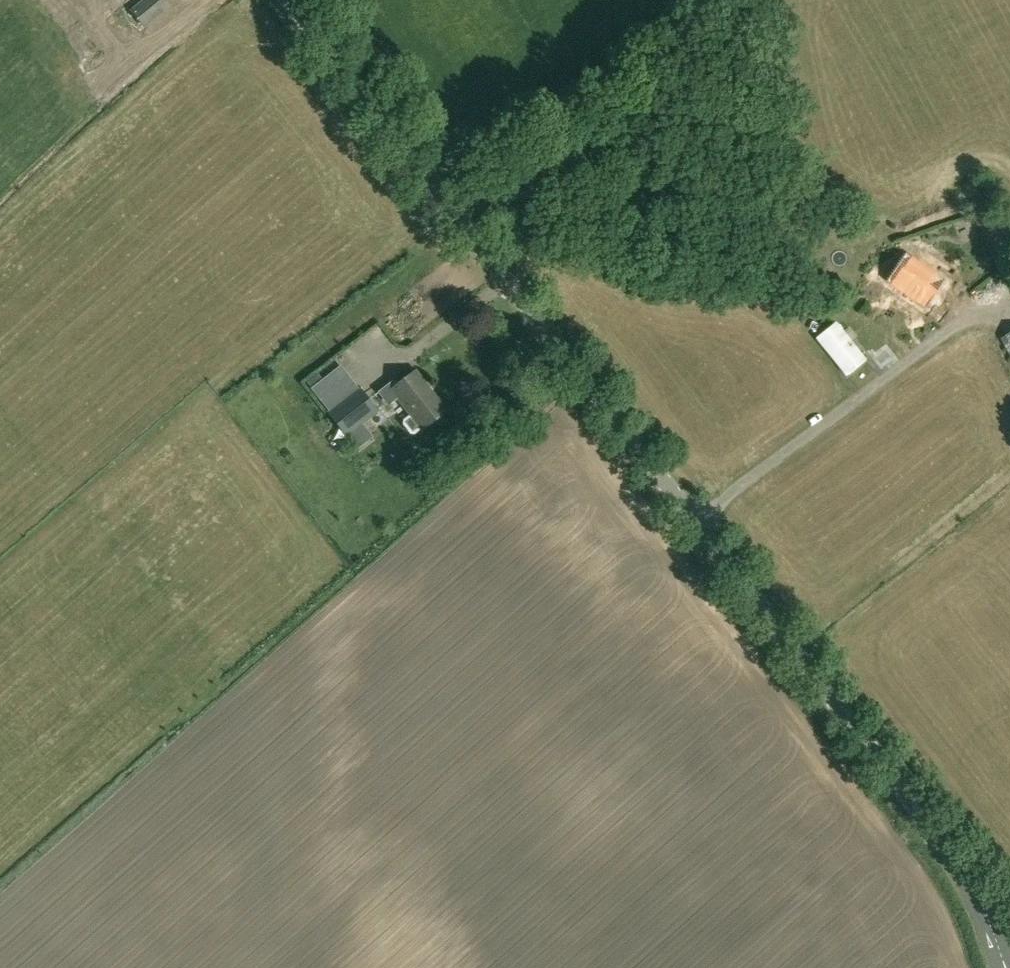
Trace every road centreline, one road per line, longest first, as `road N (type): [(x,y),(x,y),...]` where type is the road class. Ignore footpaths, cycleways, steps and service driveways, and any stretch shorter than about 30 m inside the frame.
road 1 (tertiary): [(1004,960),(979,899),(938,836),(290,0)]

